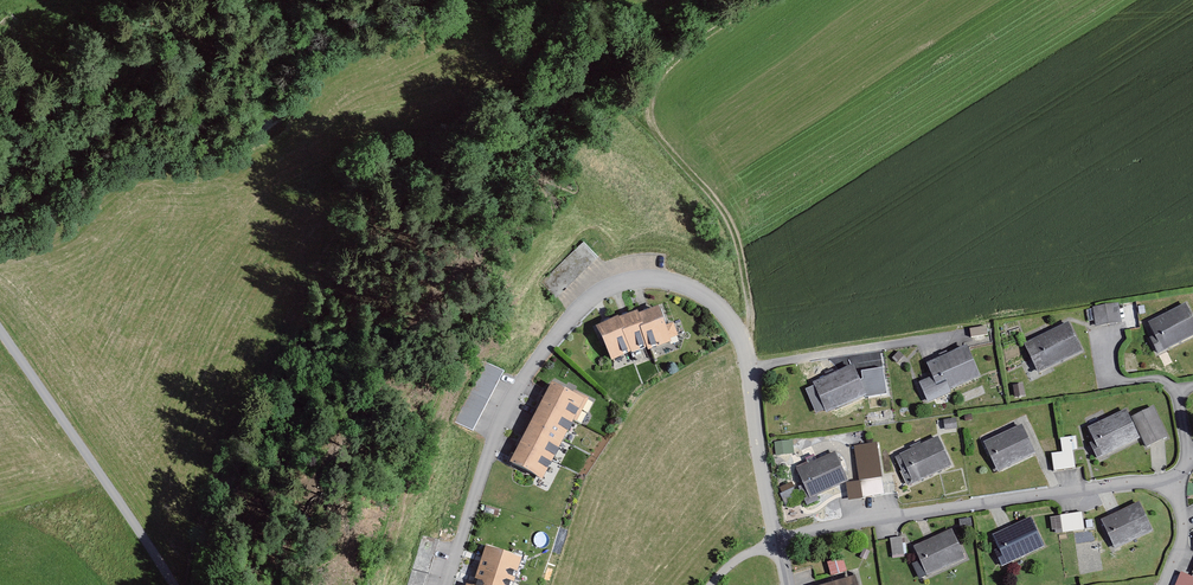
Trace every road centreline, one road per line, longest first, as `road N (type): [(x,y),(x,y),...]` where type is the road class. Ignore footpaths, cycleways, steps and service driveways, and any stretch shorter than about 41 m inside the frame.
road 1 (unclassified): [(774,539),(738,326),(693,287),(635,282),(582,306),(521,380),(445,584)]
road 2 (residential): [(774,539),(1107,486),(1171,491)]
road 3 (track): [(597,69),(729,220),(752,320),(744,346)]
road 4 (unclassified): [(0,332),(177,584)]
road 5 (track): [(762,0),(671,67),(653,90),(646,120)]

